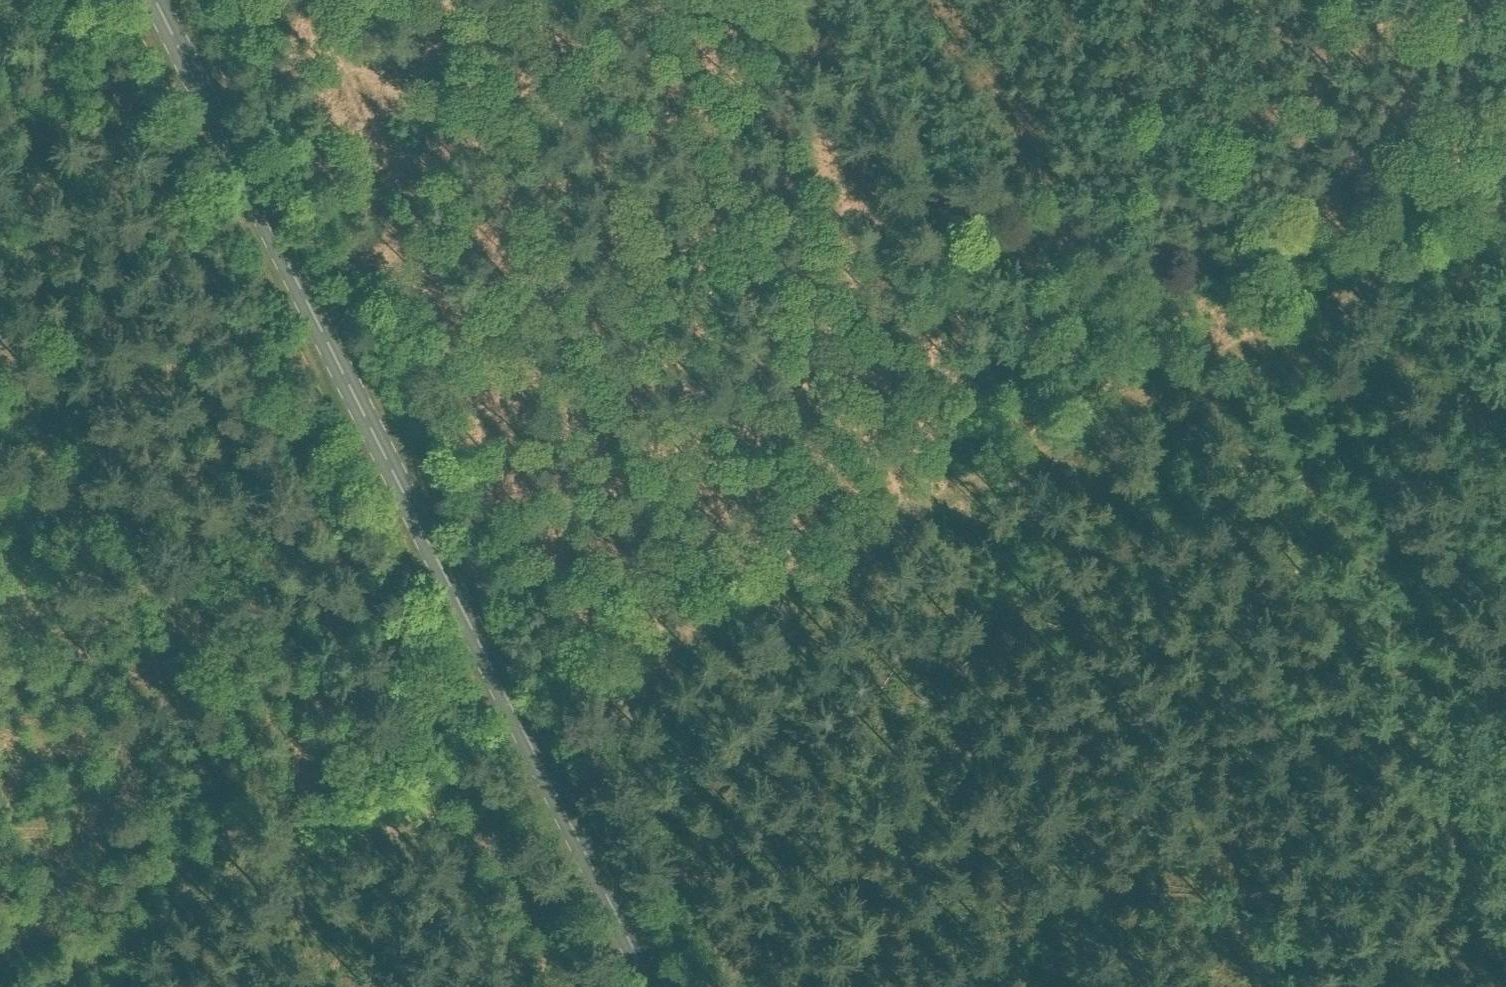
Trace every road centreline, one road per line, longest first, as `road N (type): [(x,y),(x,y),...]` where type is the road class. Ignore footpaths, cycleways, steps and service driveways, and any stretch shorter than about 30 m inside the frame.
road 1 (primary): [(650,986),(153,0)]
road 2 (track): [(730,986),(586,683),(541,608),(238,0)]
road 3 (track): [(586,683),(1505,205)]
road 4 (track): [(356,804),(48,986)]

